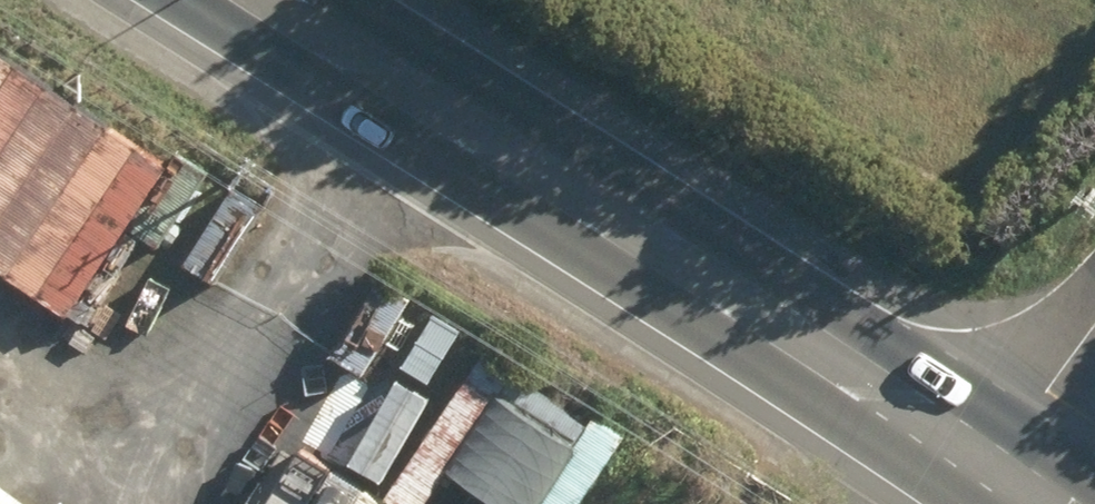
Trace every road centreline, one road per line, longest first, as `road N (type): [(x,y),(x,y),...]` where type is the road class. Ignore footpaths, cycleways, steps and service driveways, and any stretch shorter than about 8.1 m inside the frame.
road 1 (primary): [(999,462),(272,0)]
road 2 (track): [(260,503),(262,369),(308,271),(446,110)]
road 3 (residential): [(1094,328),(999,462)]

